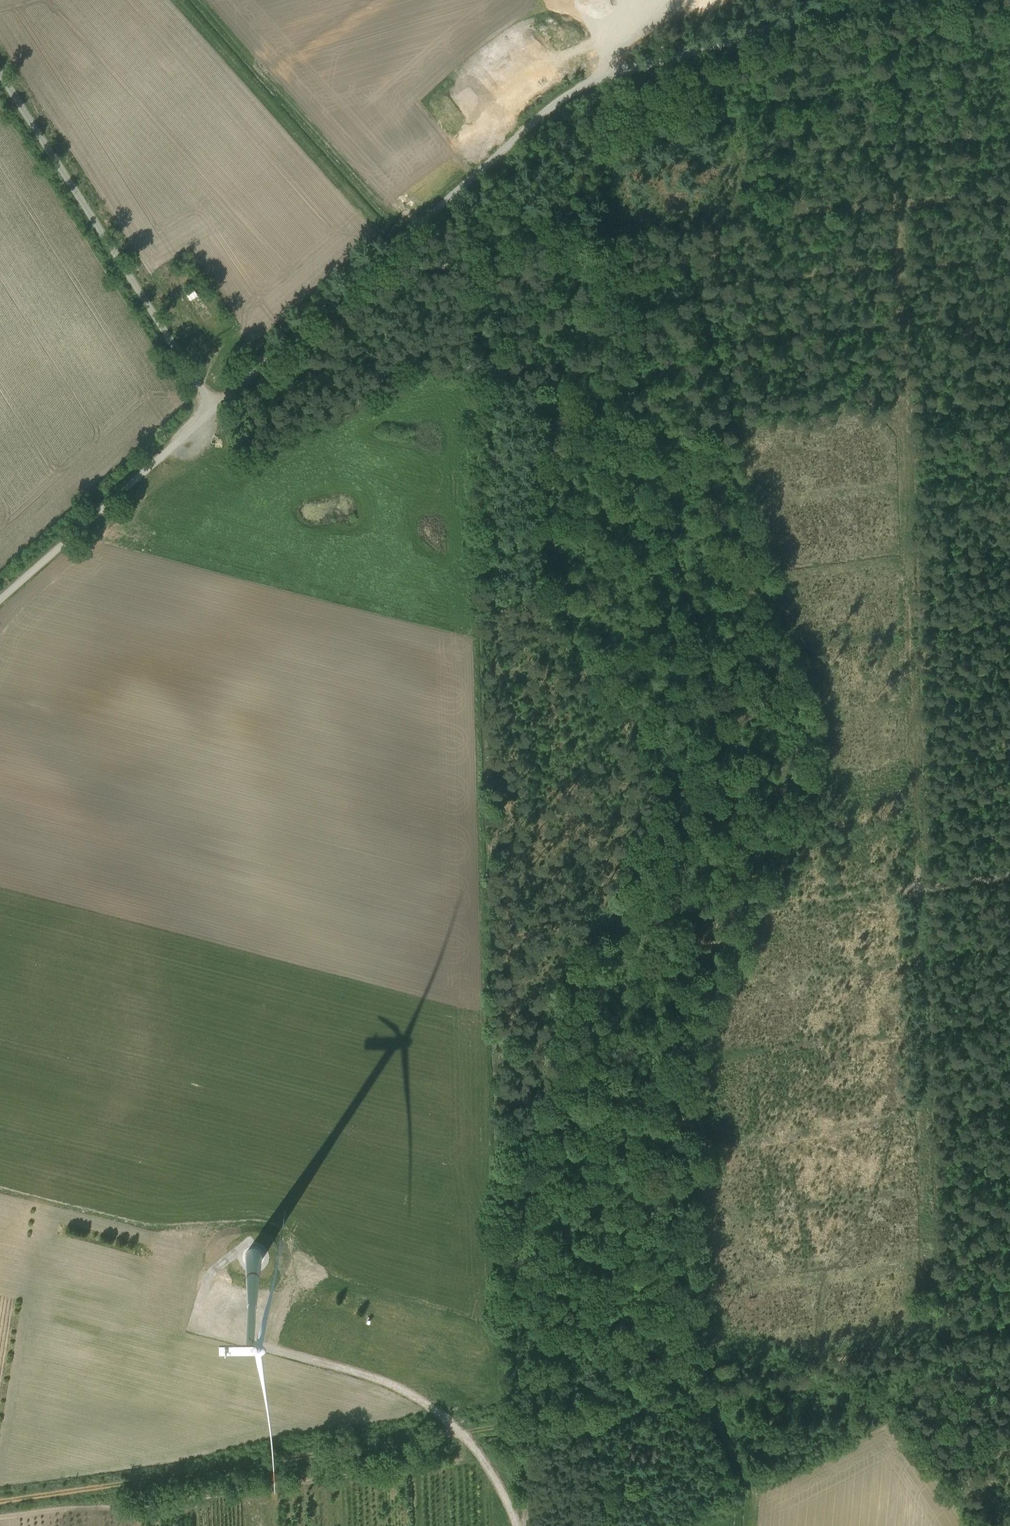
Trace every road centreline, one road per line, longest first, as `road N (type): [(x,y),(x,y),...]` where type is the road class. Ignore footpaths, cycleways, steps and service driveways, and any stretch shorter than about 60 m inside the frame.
road 1 (track): [(519,1525),(465,1434),(431,1407),(386,1383),(163,1315)]
road 2 (unclassified): [(864,0),(576,88),(475,168)]
road 3 (unclassified): [(0,76),(214,406)]
road 4 (unclassified): [(214,406),(475,168)]
road 5 (unclassified): [(0,597),(214,406)]

